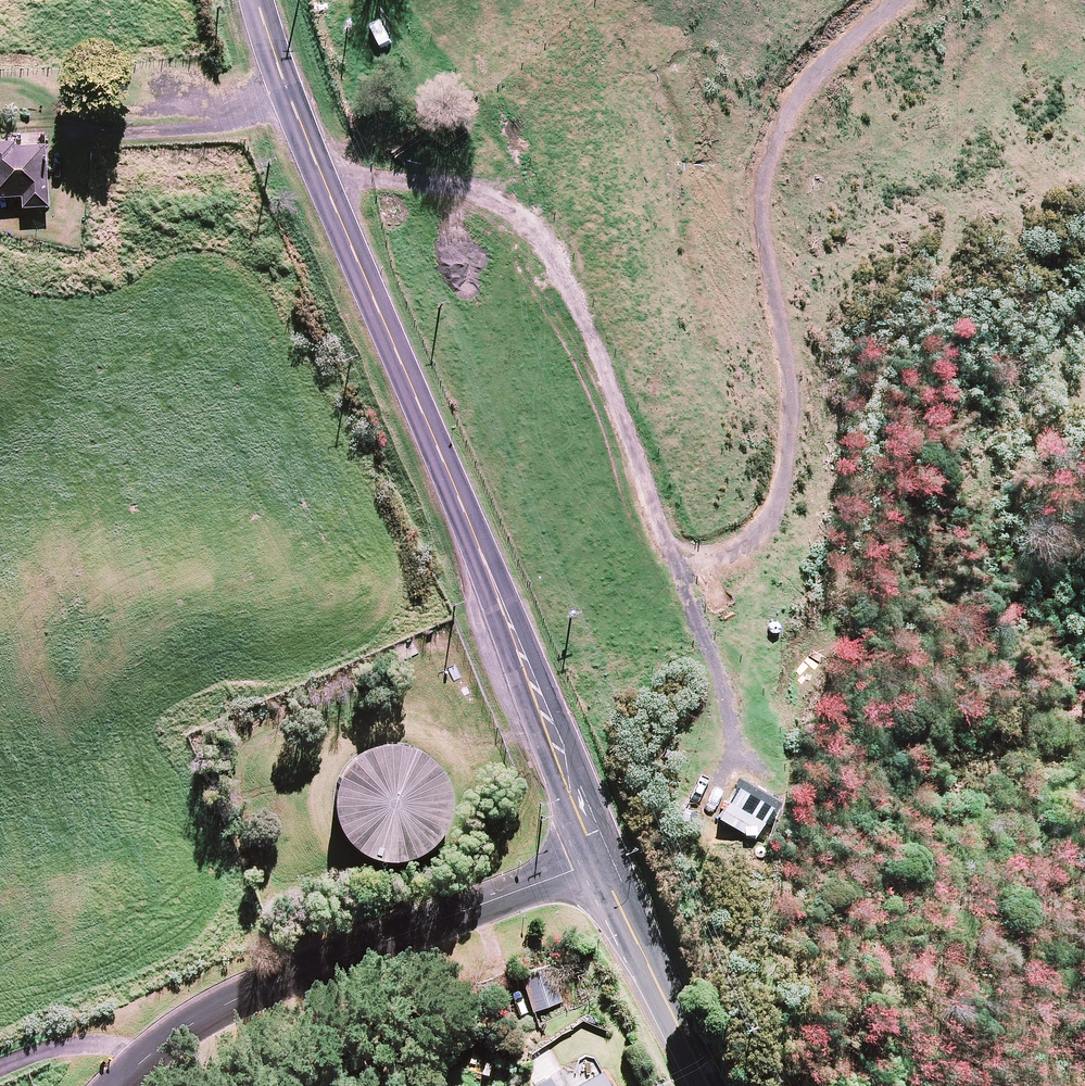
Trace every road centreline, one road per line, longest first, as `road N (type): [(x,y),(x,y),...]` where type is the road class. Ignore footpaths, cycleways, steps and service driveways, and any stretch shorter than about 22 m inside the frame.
road 1 (track): [(313,151),(341,144),(435,167),(533,226),(611,336),(656,521),(675,536),(719,544),(746,523),(781,417),(776,320),(752,206),(759,115),(828,0)]
road 2 (tertiary): [(263,0),(355,263),(484,557),(597,861)]
road 3 (residential): [(113,1085),(182,1031),(239,1000),(597,861)]
road 4 (tertiary): [(597,861),(712,1085)]

